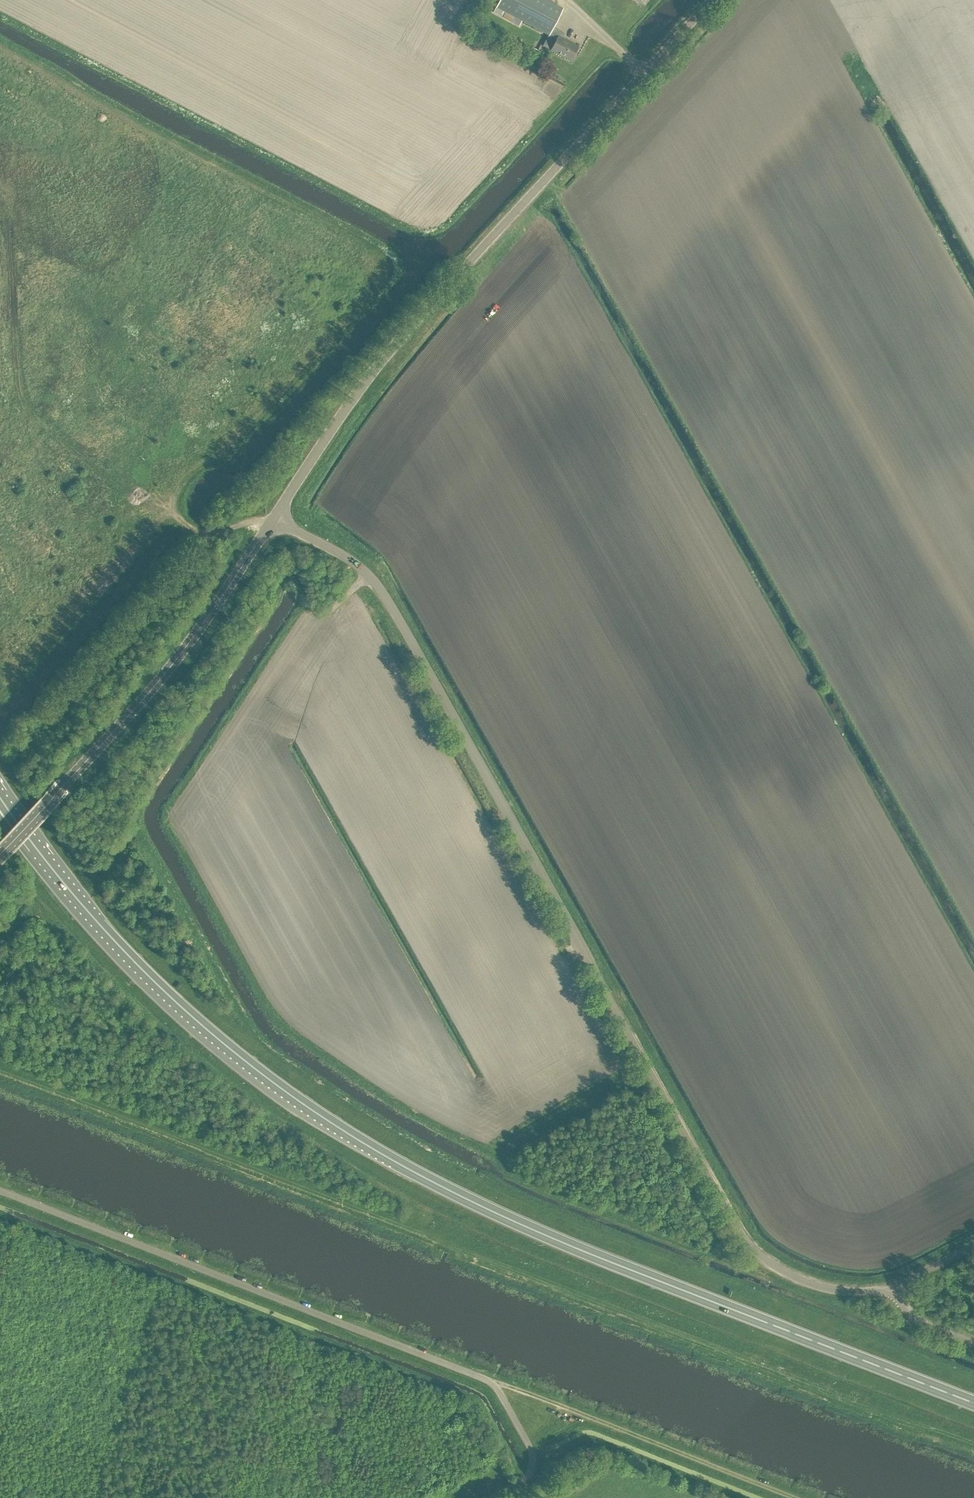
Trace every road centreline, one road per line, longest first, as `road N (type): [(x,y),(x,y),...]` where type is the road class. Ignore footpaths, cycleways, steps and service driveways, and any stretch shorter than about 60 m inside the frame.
road 1 (trunk): [(973,1403),(500,1215),(321,1117),(153,981),(17,822)]
road 2 (unclassified): [(900,1289),(826,1288),(759,1254),(382,594),(274,516)]
road 3 (unclassified): [(274,516),(364,376),(713,0)]
road 4 (unclassified): [(492,1497),(524,1481),(533,1459),(484,1378),(0,1190)]
road 5 (unclassified): [(0,853),(175,654),(274,516)]
road 6 (track): [(493,1384),(790,1497)]

